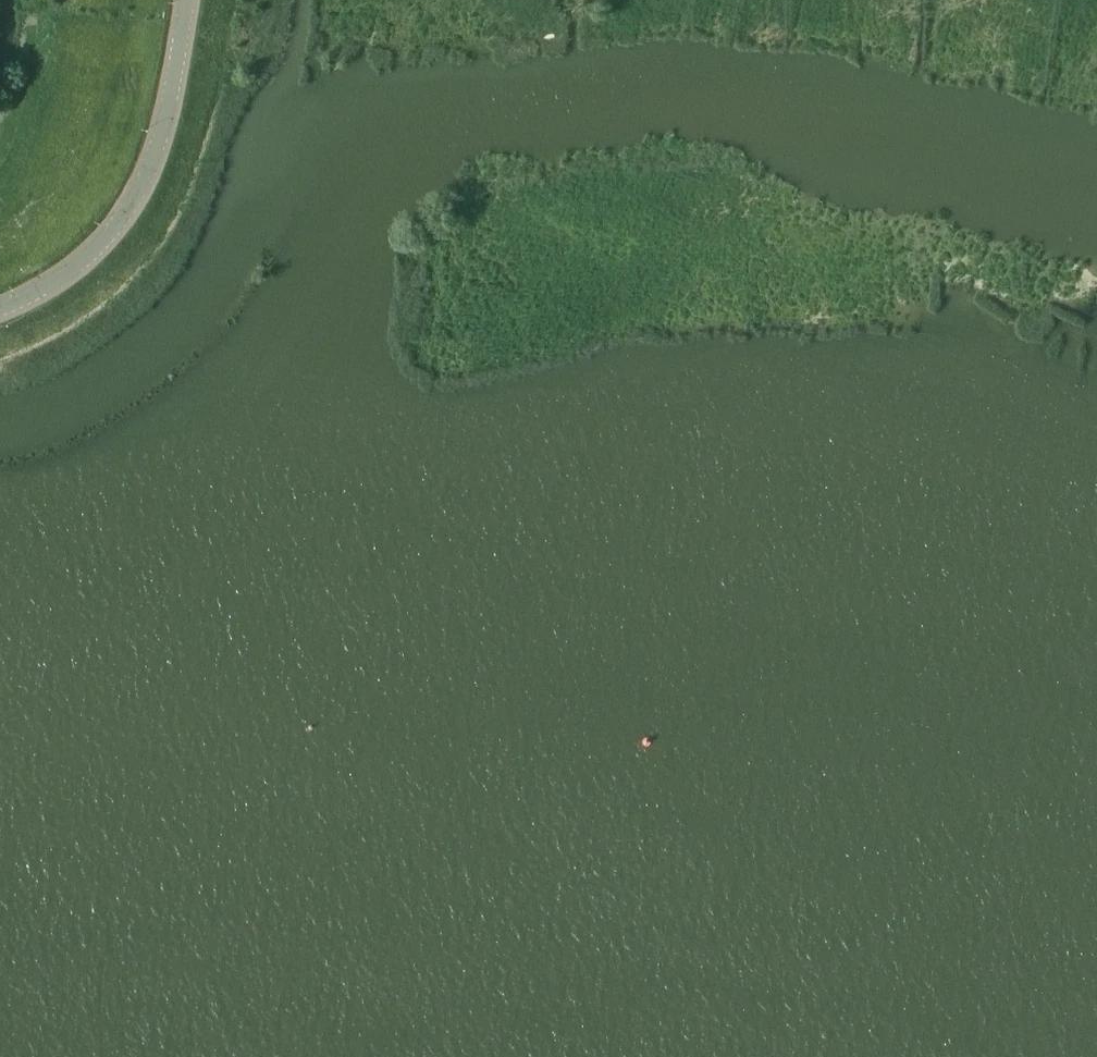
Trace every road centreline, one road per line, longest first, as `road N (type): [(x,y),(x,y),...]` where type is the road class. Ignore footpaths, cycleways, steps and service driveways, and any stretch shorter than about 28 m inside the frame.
road 1 (tertiary): [(0,308),(77,265),(134,197),(164,109),(184,0)]

